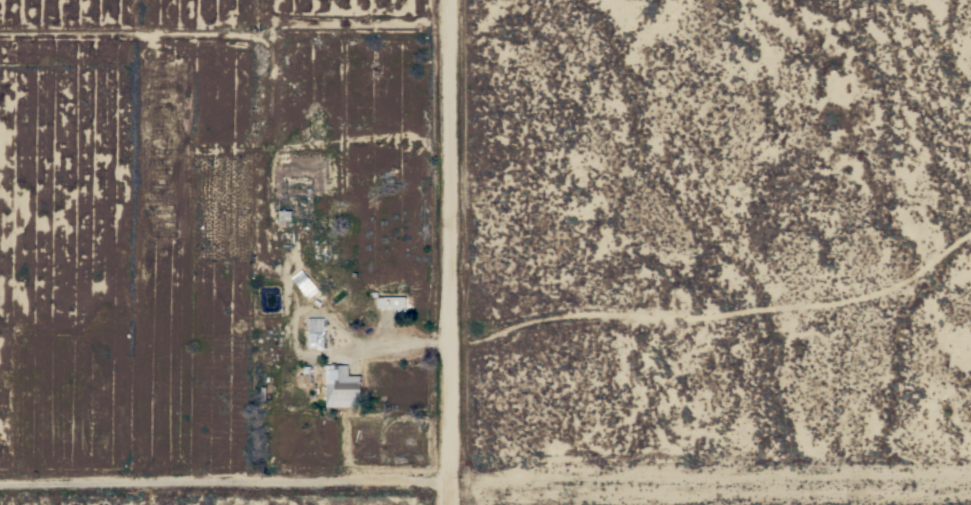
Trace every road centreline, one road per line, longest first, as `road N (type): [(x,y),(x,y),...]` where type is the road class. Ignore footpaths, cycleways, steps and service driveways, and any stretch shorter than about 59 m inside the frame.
road 1 (residential): [(449,504),(448,0)]
road 2 (track): [(449,479),(0,483)]

